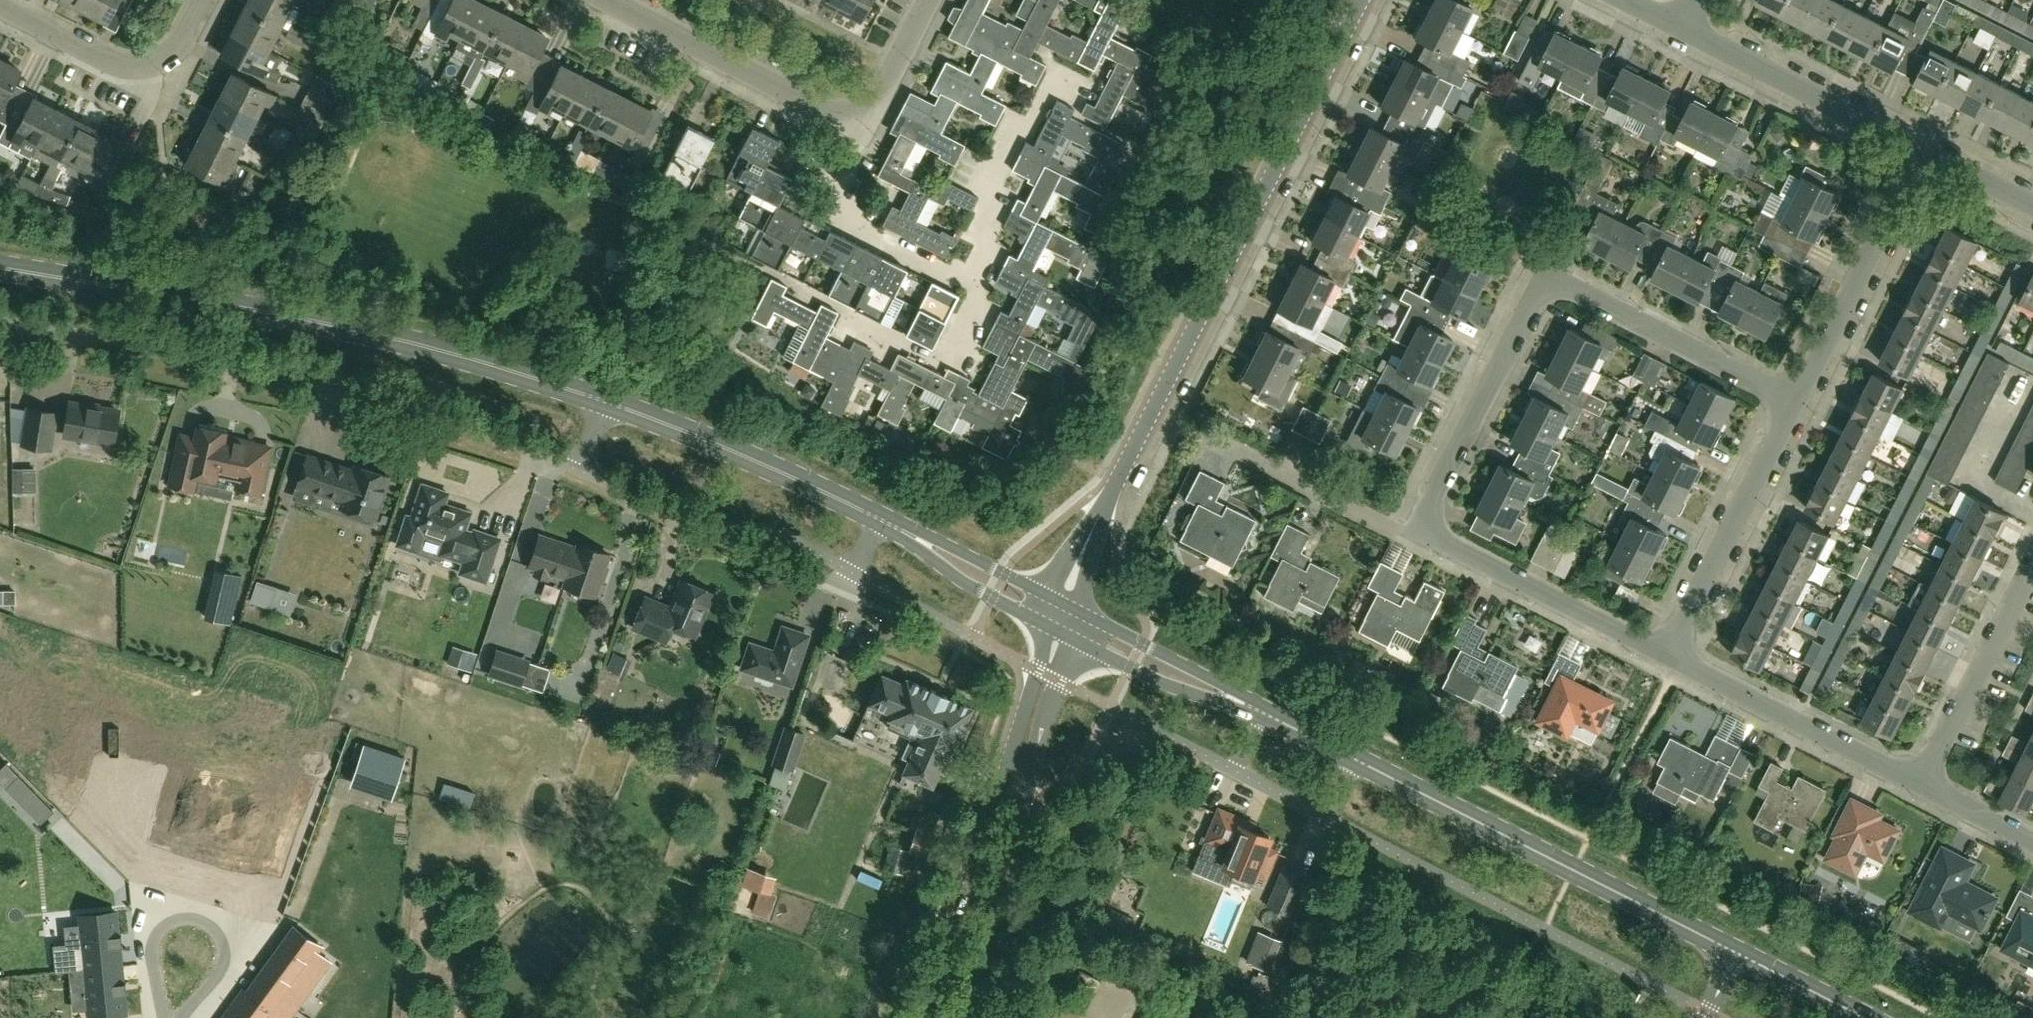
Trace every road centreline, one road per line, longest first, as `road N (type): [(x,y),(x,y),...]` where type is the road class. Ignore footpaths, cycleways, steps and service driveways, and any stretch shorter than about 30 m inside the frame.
road 1 (tertiary): [(1872,1017),(1263,713)]
road 2 (unclassified): [(602,401),(310,323),(0,272)]
road 3 (residential): [(0,323),(335,382),(417,404),(578,471)]
road 4 (tertiary): [(1105,510),(1362,0)]
road 5 (residential): [(1419,529),(1534,298),(1549,284),(1800,405)]
road 6 (unclassified): [(1046,624),(930,1017)]
road 7 (unclassified): [(964,1017),(1071,637)]
road 8 (unclassified): [(882,519),(602,401)]
road 9 (residential): [(762,269),(940,359),(977,285),(963,278)]
road 10 (residential): [(1669,656),(1800,405)]
road 11 (residential): [(863,127),(611,0)]
road 12 (residential): [(1921,783),(1669,656)]
road 13 (residential): [(1800,405),(1924,153)]
road 14 (residential): [(1669,656),(1419,529)]
road 15 (residential): [(1924,153),(1680,28)]
road 16 (residential): [(204,0),(183,40),(158,62),(121,64),(0,3)]
road 17 (residential): [(2032,562),(1921,783)]
road 18 (residential): [(963,278),(824,208),(863,127)]
road 19 (residential): [(963,278),(1004,198),(988,190),(1059,75)]
road 20 (residential): [(1419,529),(1389,528),(1208,438)]
road 21 (tertiary): [(1263,713),(1078,611)]
road 22 (tertiary): [(1071,637),(1263,713)]
road 23 (unclassified): [(882,519),(1046,624)]
road 24 (unclassified): [(1051,598),(882,519)]
road 25 (residential): [(578,471),(705,526),(731,530)]
road 26 (residential): [(863,127),(928,0)]
road 27 (residential): [(2032,840),(1921,783)]
road 28 (residential): [(2032,208),(1924,153)]

